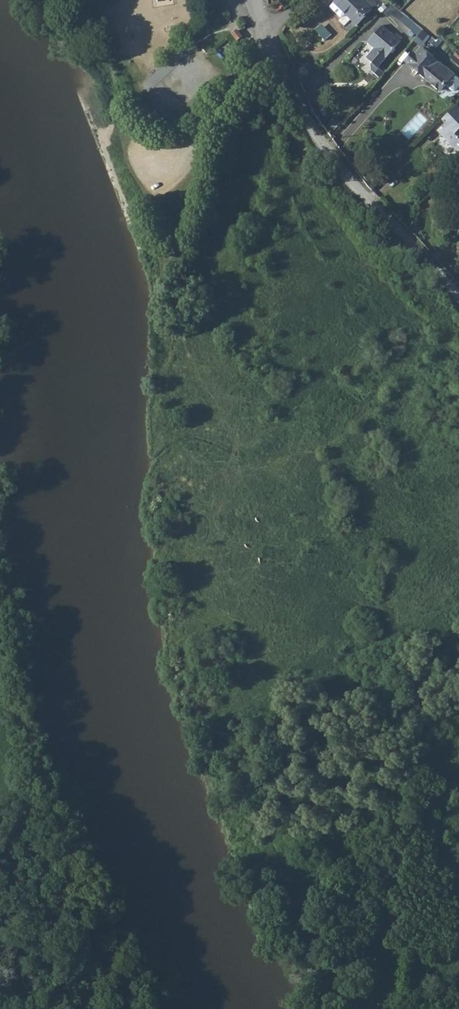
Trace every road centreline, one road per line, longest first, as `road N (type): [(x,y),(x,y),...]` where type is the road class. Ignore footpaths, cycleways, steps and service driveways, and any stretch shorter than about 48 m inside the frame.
road 1 (residential): [(458,300),(343,173),(300,114),(253,0)]

